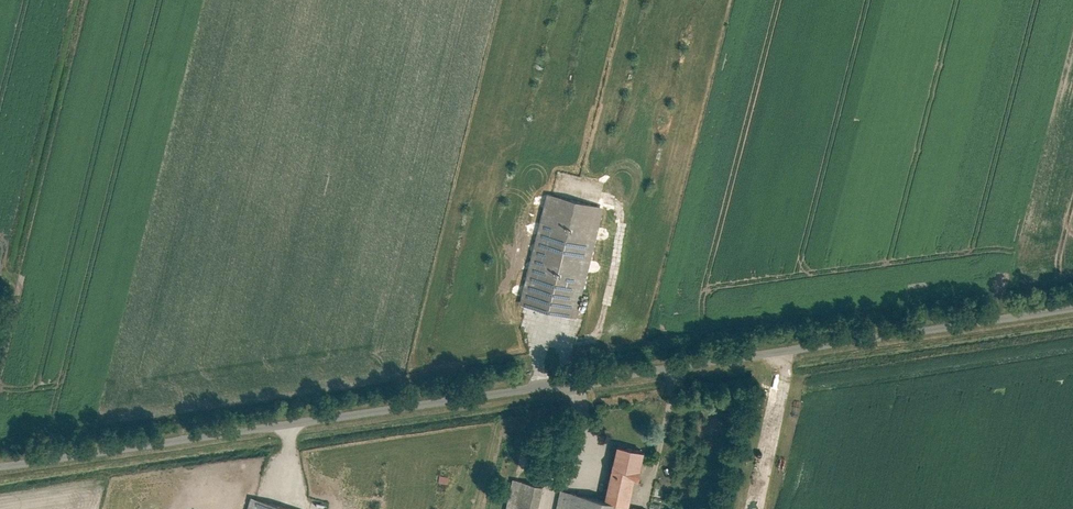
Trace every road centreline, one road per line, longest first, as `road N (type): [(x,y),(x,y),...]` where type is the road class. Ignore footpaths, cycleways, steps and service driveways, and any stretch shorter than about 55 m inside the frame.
road 1 (unclassified): [(0,464),(1072,308)]

